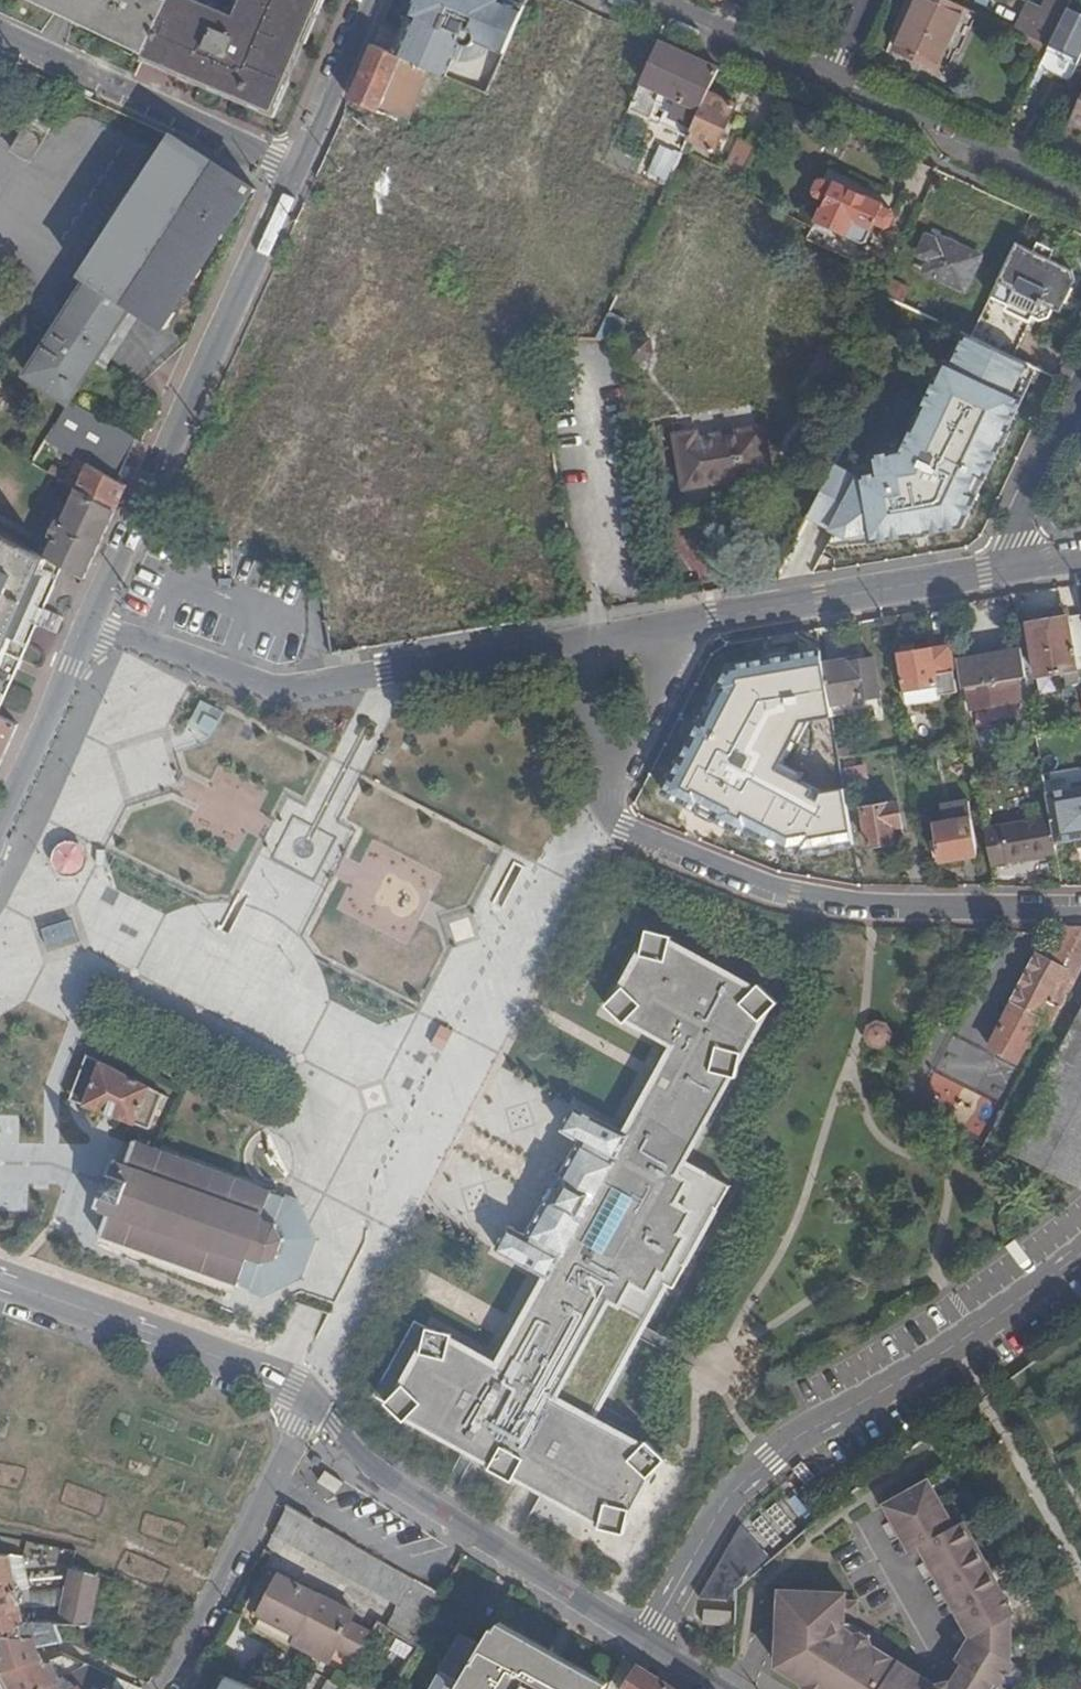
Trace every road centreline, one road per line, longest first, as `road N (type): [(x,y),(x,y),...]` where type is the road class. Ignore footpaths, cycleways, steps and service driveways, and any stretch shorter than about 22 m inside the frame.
road 1 (secondary): [(0,821),(295,168)]
road 2 (residential): [(676,624),(659,695),(599,825),(810,903),(875,912),(1080,911)]
road 3 (unclassified): [(295,168),(444,228),(538,289),(598,381),(647,492),(676,624)]
road 4 (residential): [(1080,1254),(979,1329),(767,1455),(730,1492),(645,1639)]
road 5 (residential): [(645,1639),(373,1475),(317,1402)]
road 6 (residential): [(1020,570),(676,624)]
road 7 (residential): [(317,1402),(0,1285)]
road 8 (residential): [(295,168),(0,32)]
road 9 (residential): [(167,1688),(317,1402)]
road 10 (tertiary): [(831,86),(1080,202)]
road 11 (tertiary): [(638,0),(831,86)]
road 12 (residential): [(1080,395),(1023,518),(1020,570)]
road 13 (secondary): [(295,168),(369,0)]

